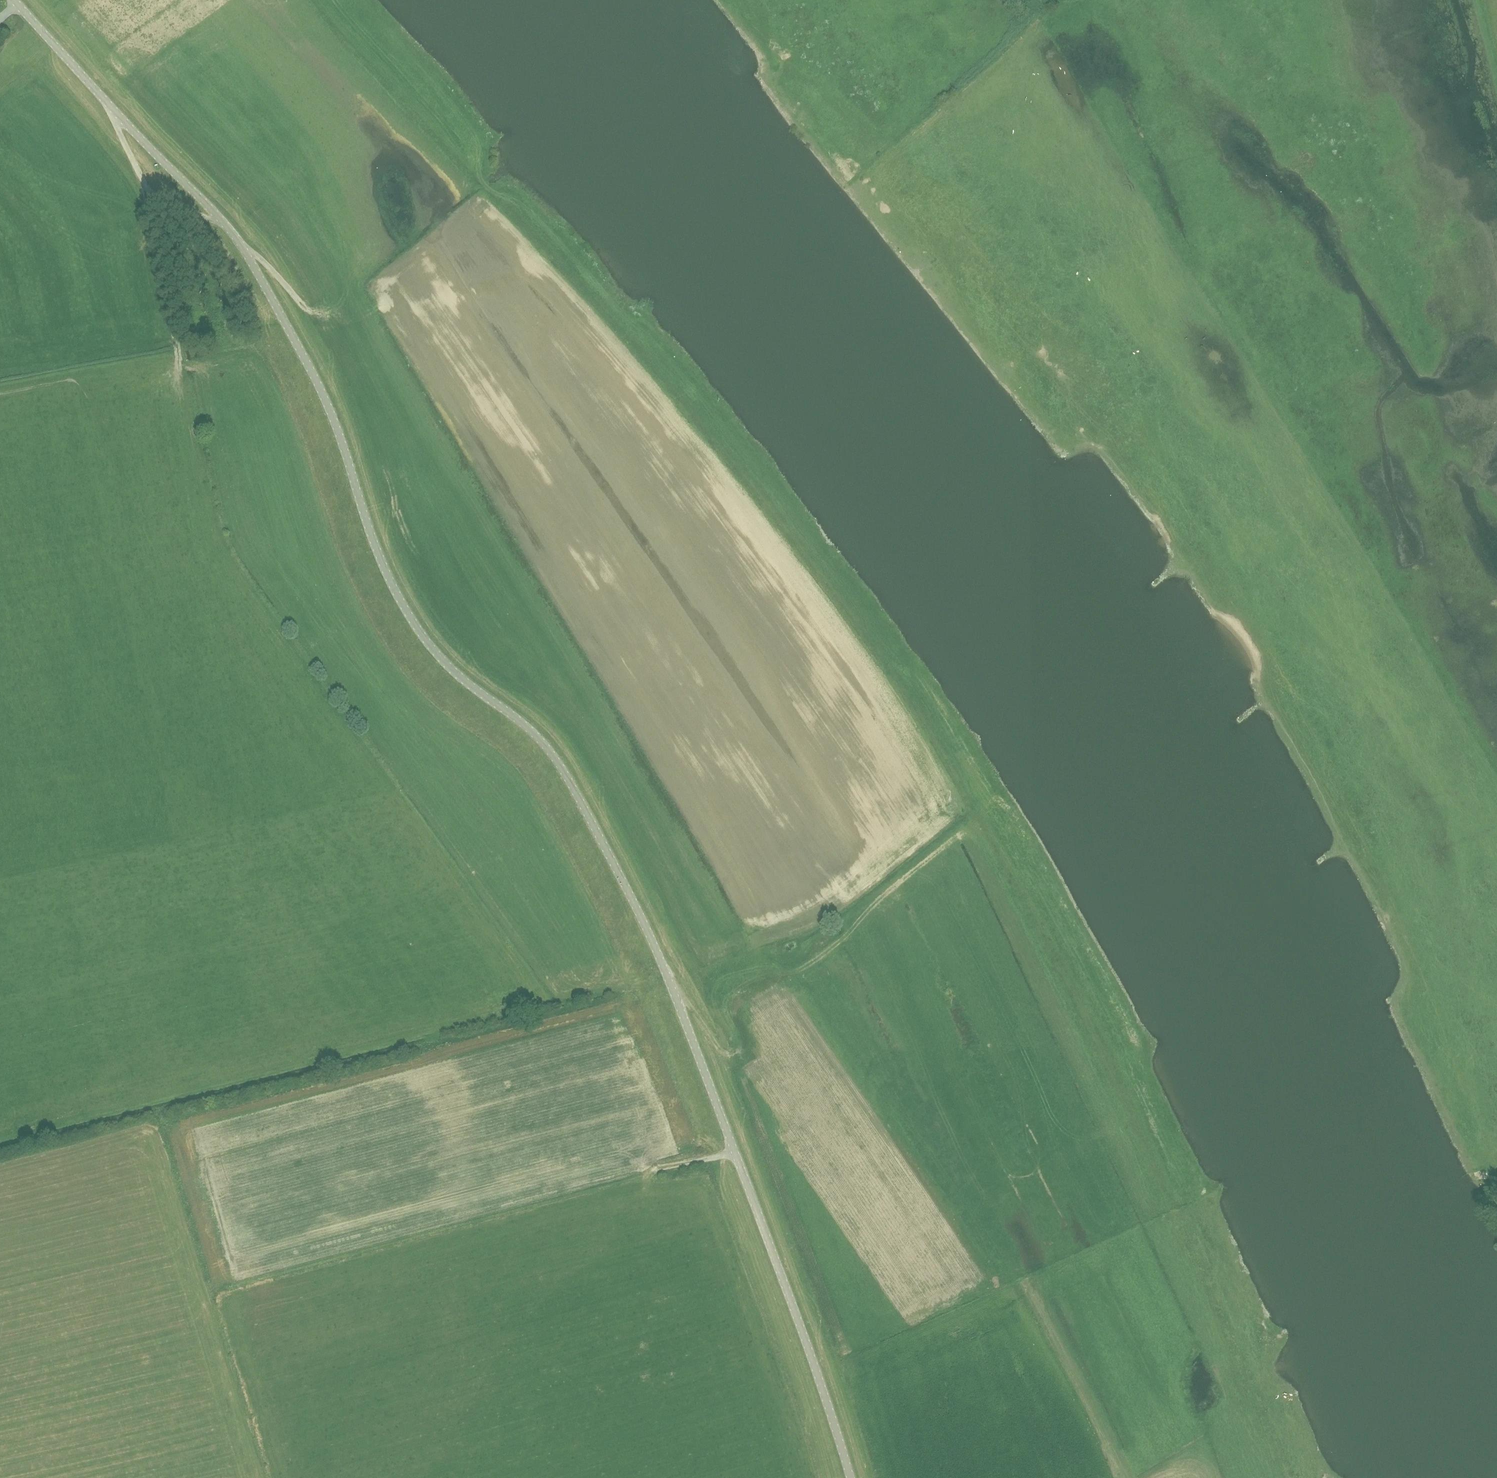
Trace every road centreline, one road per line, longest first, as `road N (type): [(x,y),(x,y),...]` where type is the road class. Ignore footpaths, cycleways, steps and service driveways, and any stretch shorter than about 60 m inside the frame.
road 1 (tertiary): [(850,1477),(833,1414),(664,970),(561,767),(523,724),(448,665),(408,613),(320,388),(235,238),(14,0)]

